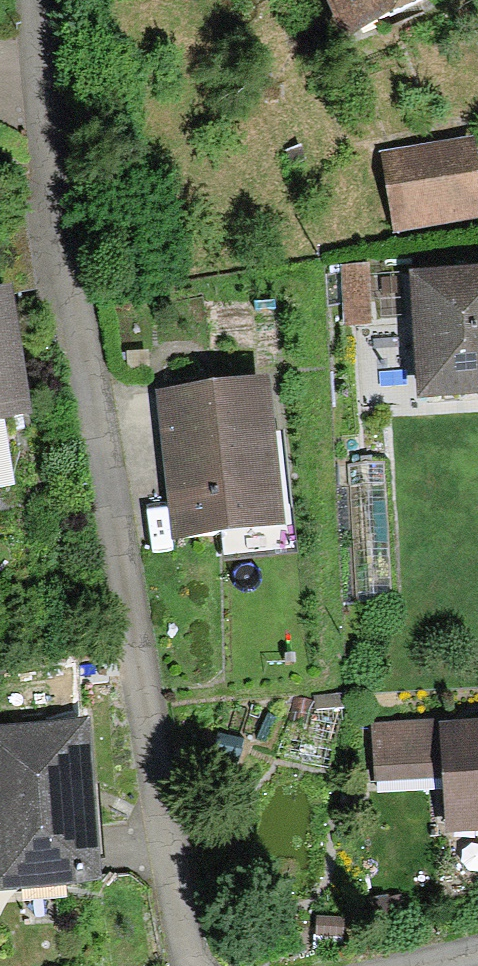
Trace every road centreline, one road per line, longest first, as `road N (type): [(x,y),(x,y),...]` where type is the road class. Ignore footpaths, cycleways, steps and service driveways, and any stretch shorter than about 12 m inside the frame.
road 1 (residential): [(35,0),(38,124),(192,965)]

